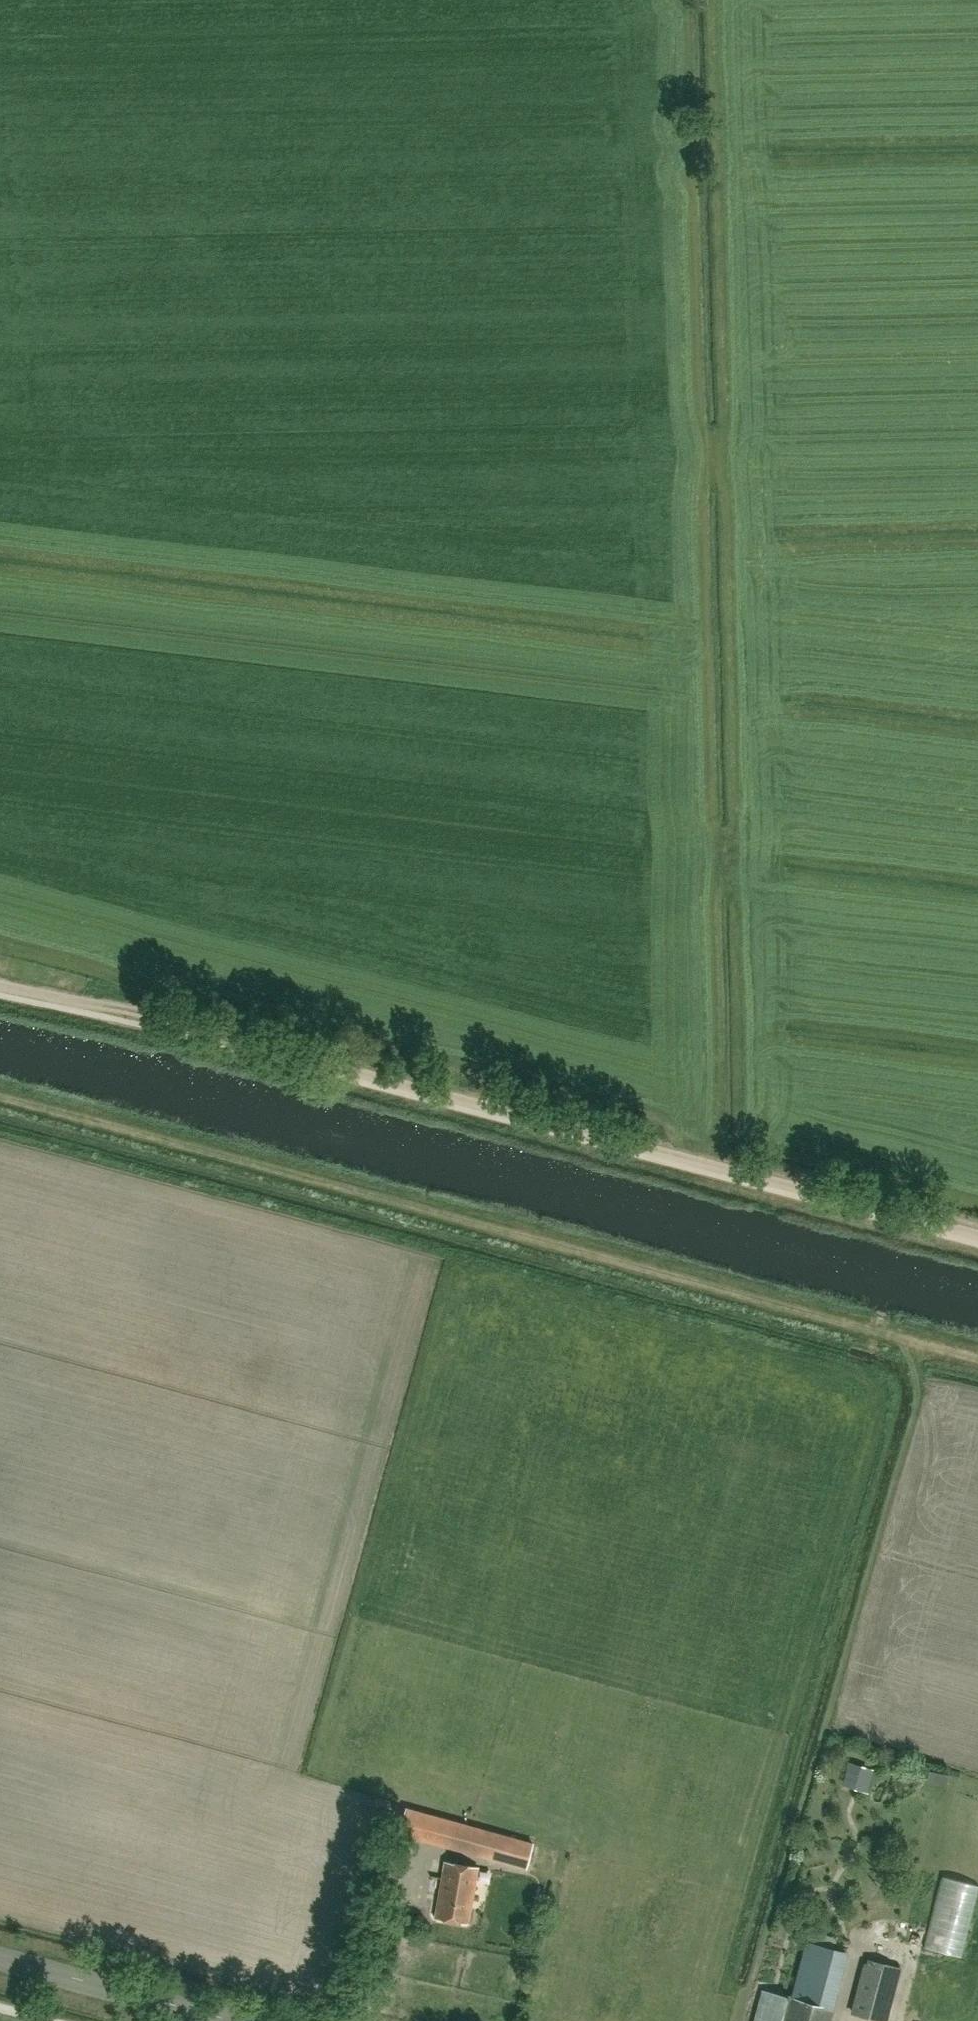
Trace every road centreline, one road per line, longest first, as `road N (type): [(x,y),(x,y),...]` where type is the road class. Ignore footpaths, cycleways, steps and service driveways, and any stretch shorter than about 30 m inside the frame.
road 1 (track): [(977,1234),(0,982)]
road 2 (tertiary): [(225,2020),(0,1961)]

